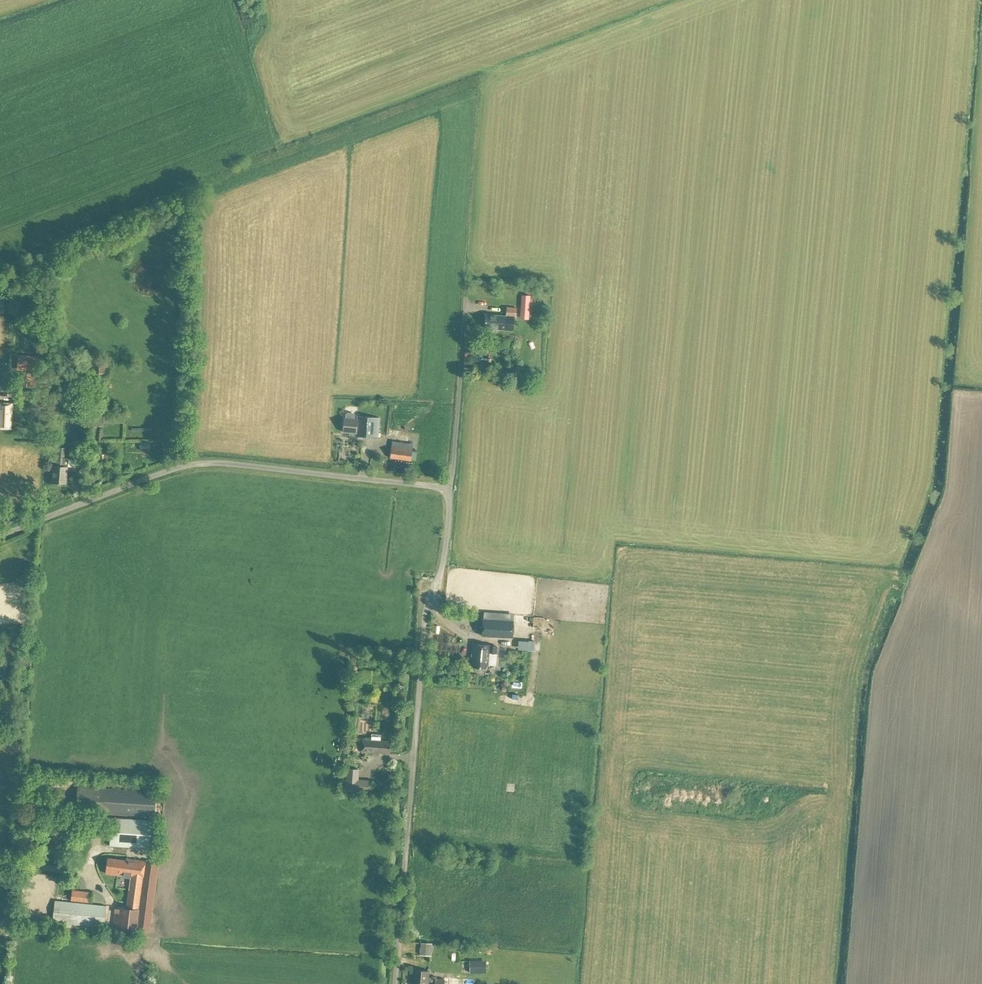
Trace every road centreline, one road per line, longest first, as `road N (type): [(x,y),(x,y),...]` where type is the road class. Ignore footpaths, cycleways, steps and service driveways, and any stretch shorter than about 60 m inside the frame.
road 1 (unclassified): [(395,983),(427,611),(447,550),(449,488)]
road 2 (unclassified): [(0,536),(199,462),(449,488)]
road 3 (unclassified): [(449,488),(461,360)]

